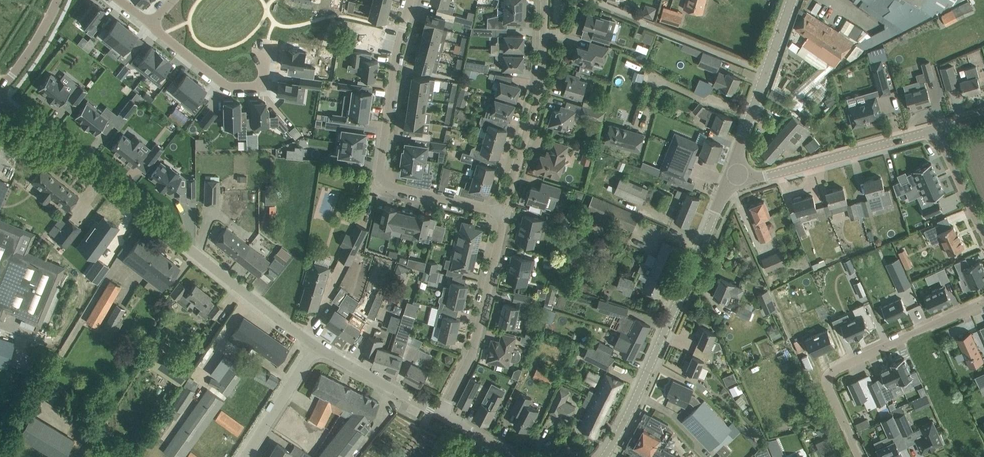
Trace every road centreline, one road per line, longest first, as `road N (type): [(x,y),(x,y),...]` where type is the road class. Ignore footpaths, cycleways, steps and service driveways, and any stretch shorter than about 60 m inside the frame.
road 1 (tertiary): [(315,349),(0,100)]
road 2 (tertiary): [(605,456),(733,174)]
road 3 (residential): [(506,214),(393,186),(384,177),(411,0)]
road 4 (residential): [(858,456),(827,385),(833,368),(983,302)]
road 5 (residential): [(506,214),(541,83),(543,0)]
road 6 (residential): [(441,415),(471,351),(506,214)]
road 7 (tertiary): [(733,174),(763,175),(935,129)]
road 8 (tertiary): [(733,174),(790,0)]
road 9 (residential): [(152,25),(234,87),(258,83),(266,49)]
road 10 (tertiary): [(441,415),(315,349)]
road 11 (residential): [(246,456),(315,349)]

